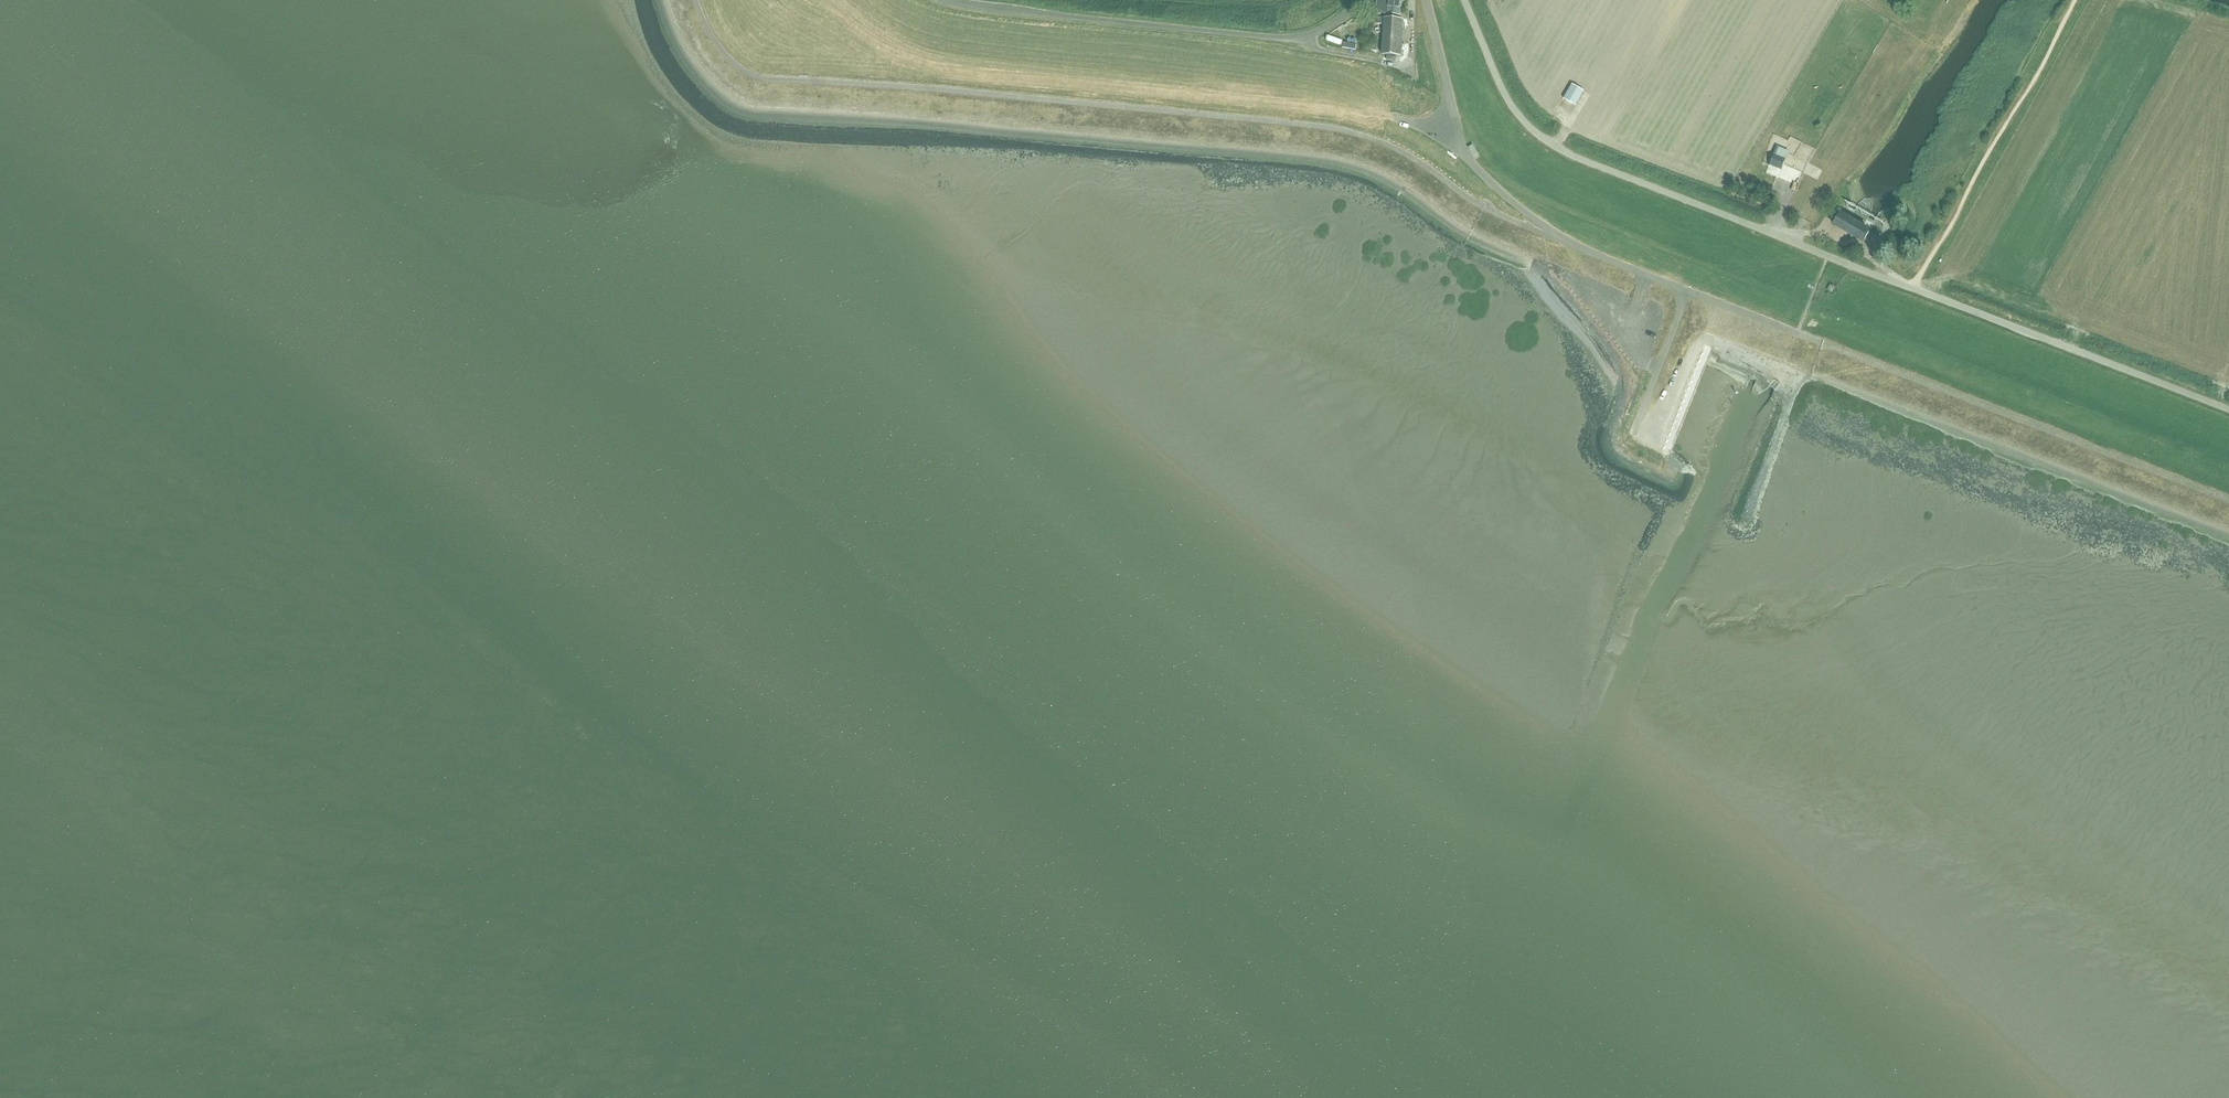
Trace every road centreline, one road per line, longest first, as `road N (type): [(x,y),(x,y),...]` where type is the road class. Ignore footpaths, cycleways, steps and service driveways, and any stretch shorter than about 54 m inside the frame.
road 1 (unclassified): [(2228,412),(1554,147),(1512,107),(1466,0)]
road 2 (unclassified): [(1365,0),(1312,39),(1260,39),(937,0)]
road 3 (unclassified): [(1688,289),(1542,228),(1463,154),(1452,128)]
road 4 (unclassified): [(1688,289),(1636,429),(1641,438),(1661,439),(1708,341)]
road 5 (unclassified): [(1825,345),(1688,289)]
road 6 (unclassified): [(1452,128),(1427,0)]

